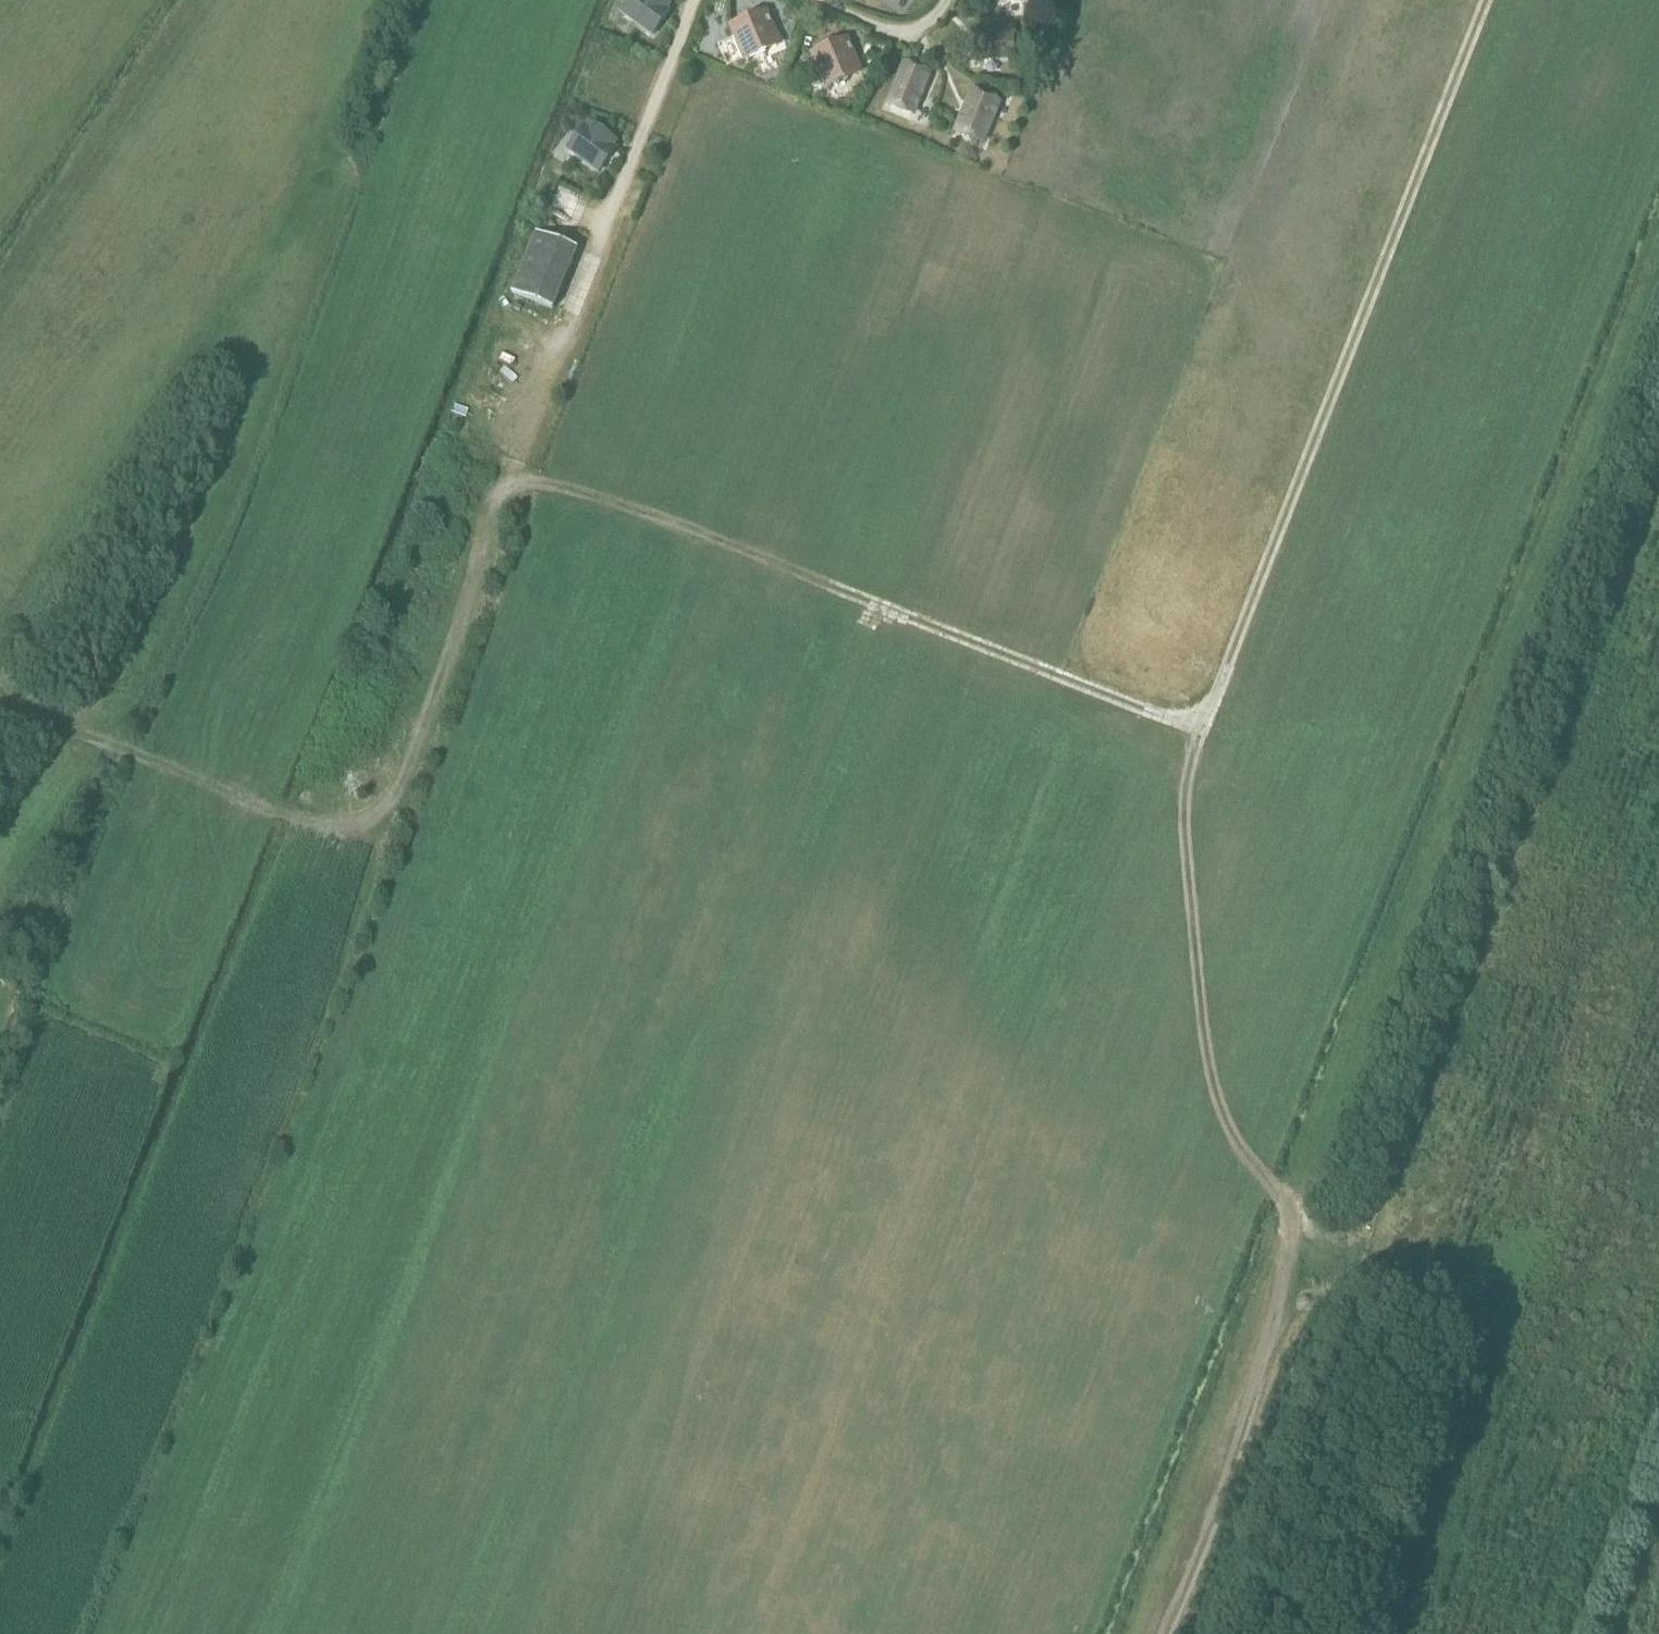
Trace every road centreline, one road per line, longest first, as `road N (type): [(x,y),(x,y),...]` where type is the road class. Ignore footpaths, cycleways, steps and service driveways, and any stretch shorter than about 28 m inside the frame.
road 1 (track): [(1151,1633),(1293,1257),(1294,1215),(1658,280)]
road 2 (track): [(1200,734),(720,540),(544,484),(505,483),(695,0)]
road 3 (track): [(1482,0),(1200,734)]
road 4 (track): [(505,483),(382,816),(311,826),(0,710)]
road 5 (track): [(1200,734),(1184,818),(1214,1100),(1294,1215)]

